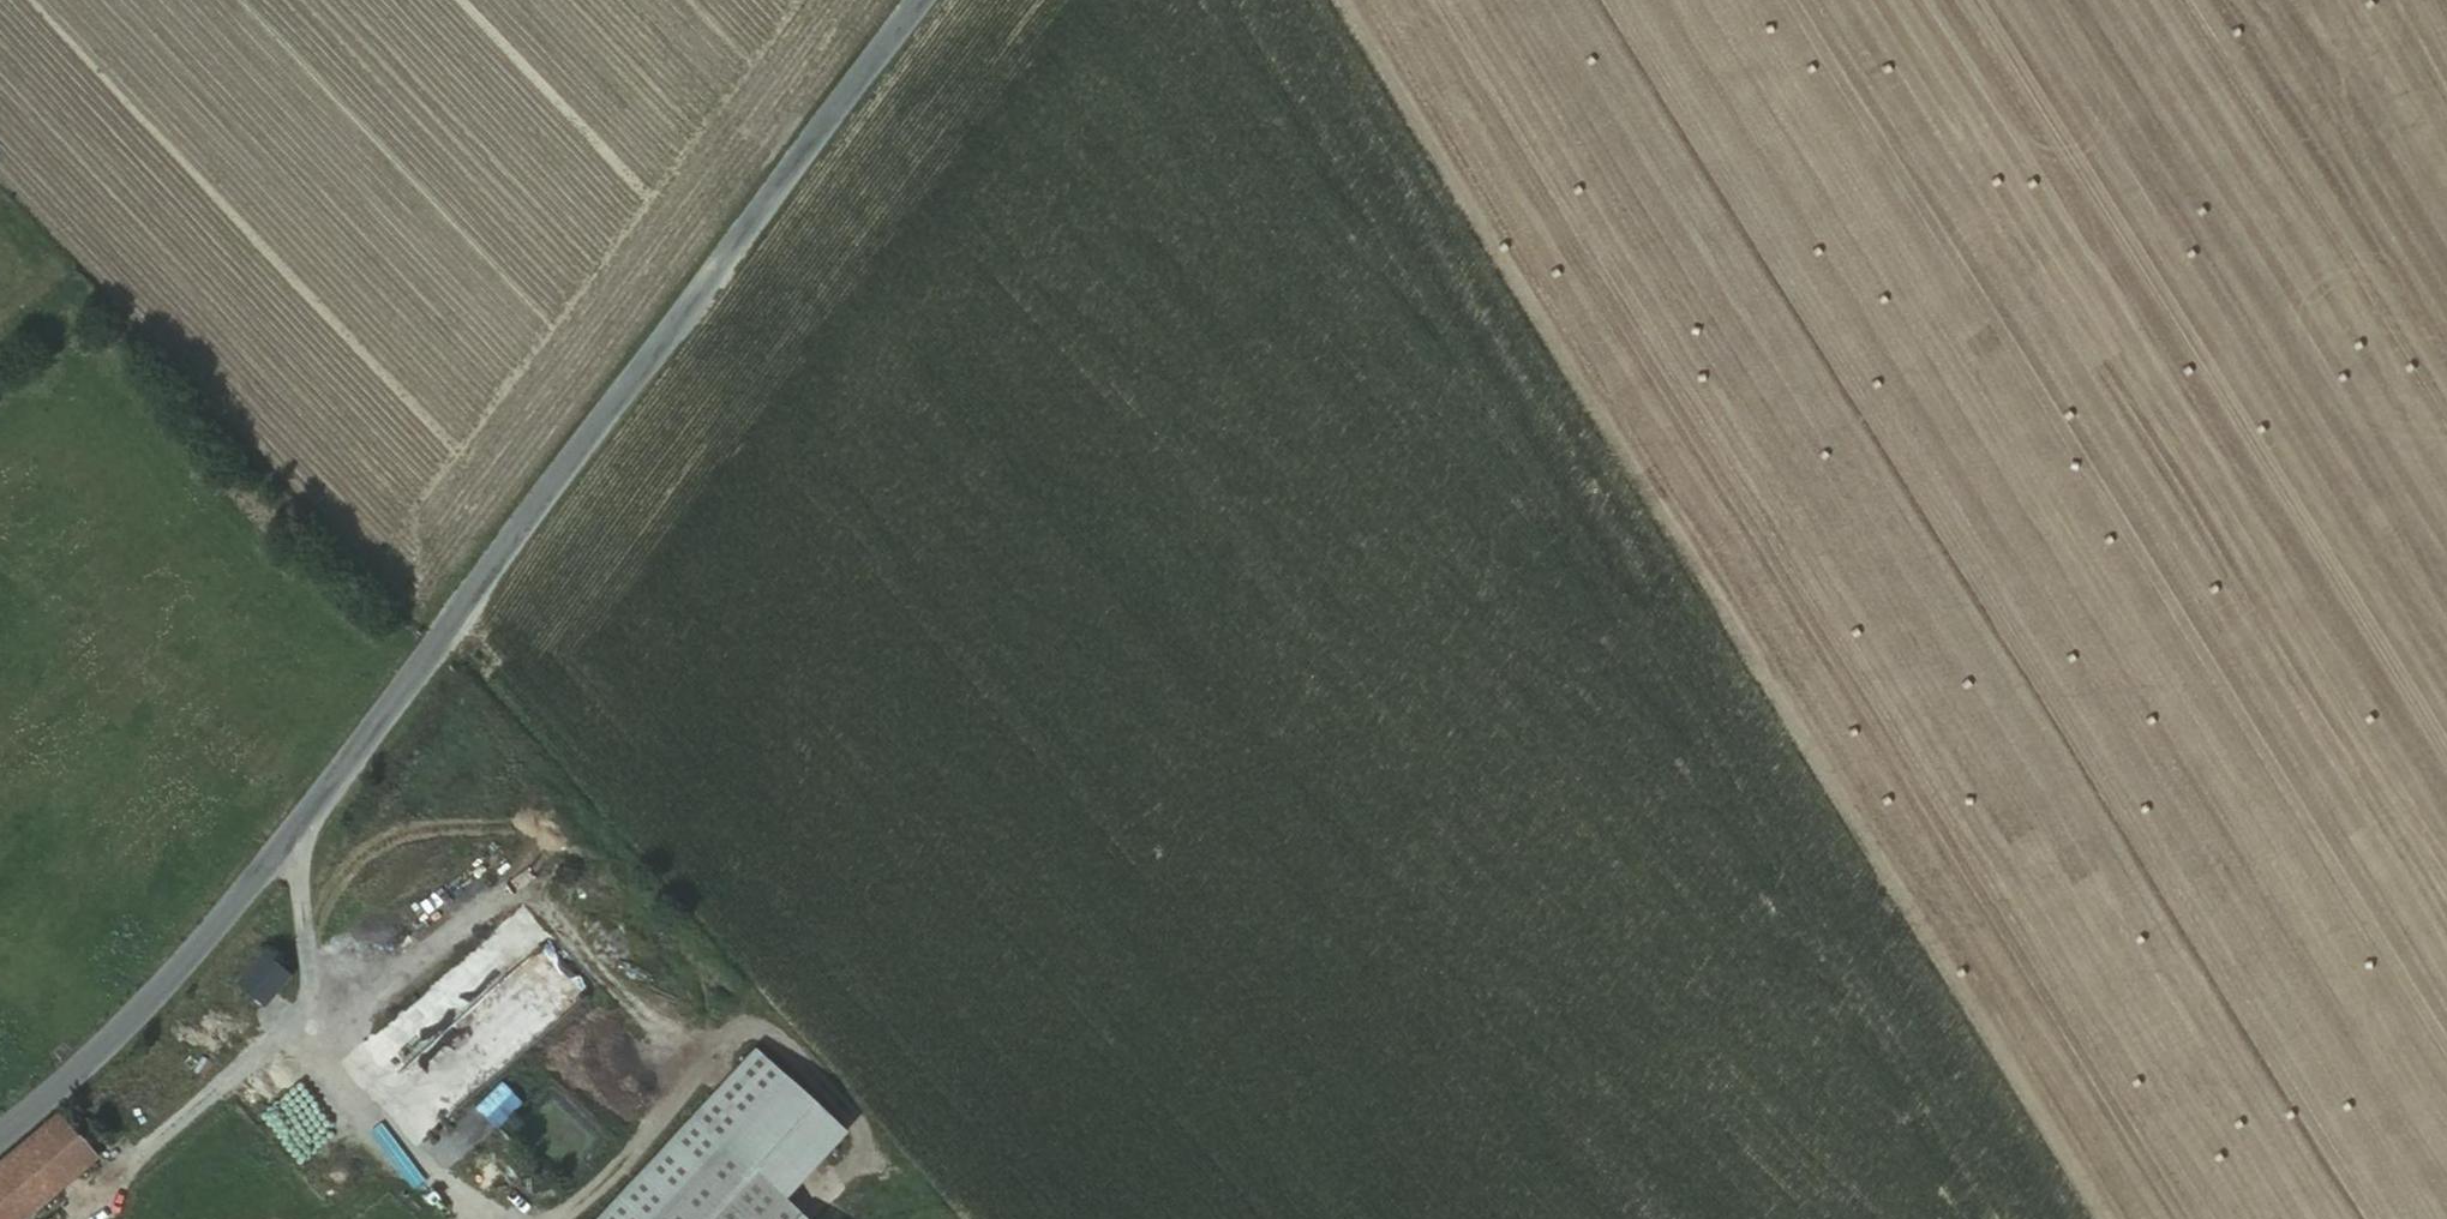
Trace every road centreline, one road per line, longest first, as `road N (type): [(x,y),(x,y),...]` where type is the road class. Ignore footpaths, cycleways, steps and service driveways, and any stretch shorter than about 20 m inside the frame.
road 1 (tertiary): [(924,0),(124,1050),(0,1143)]

